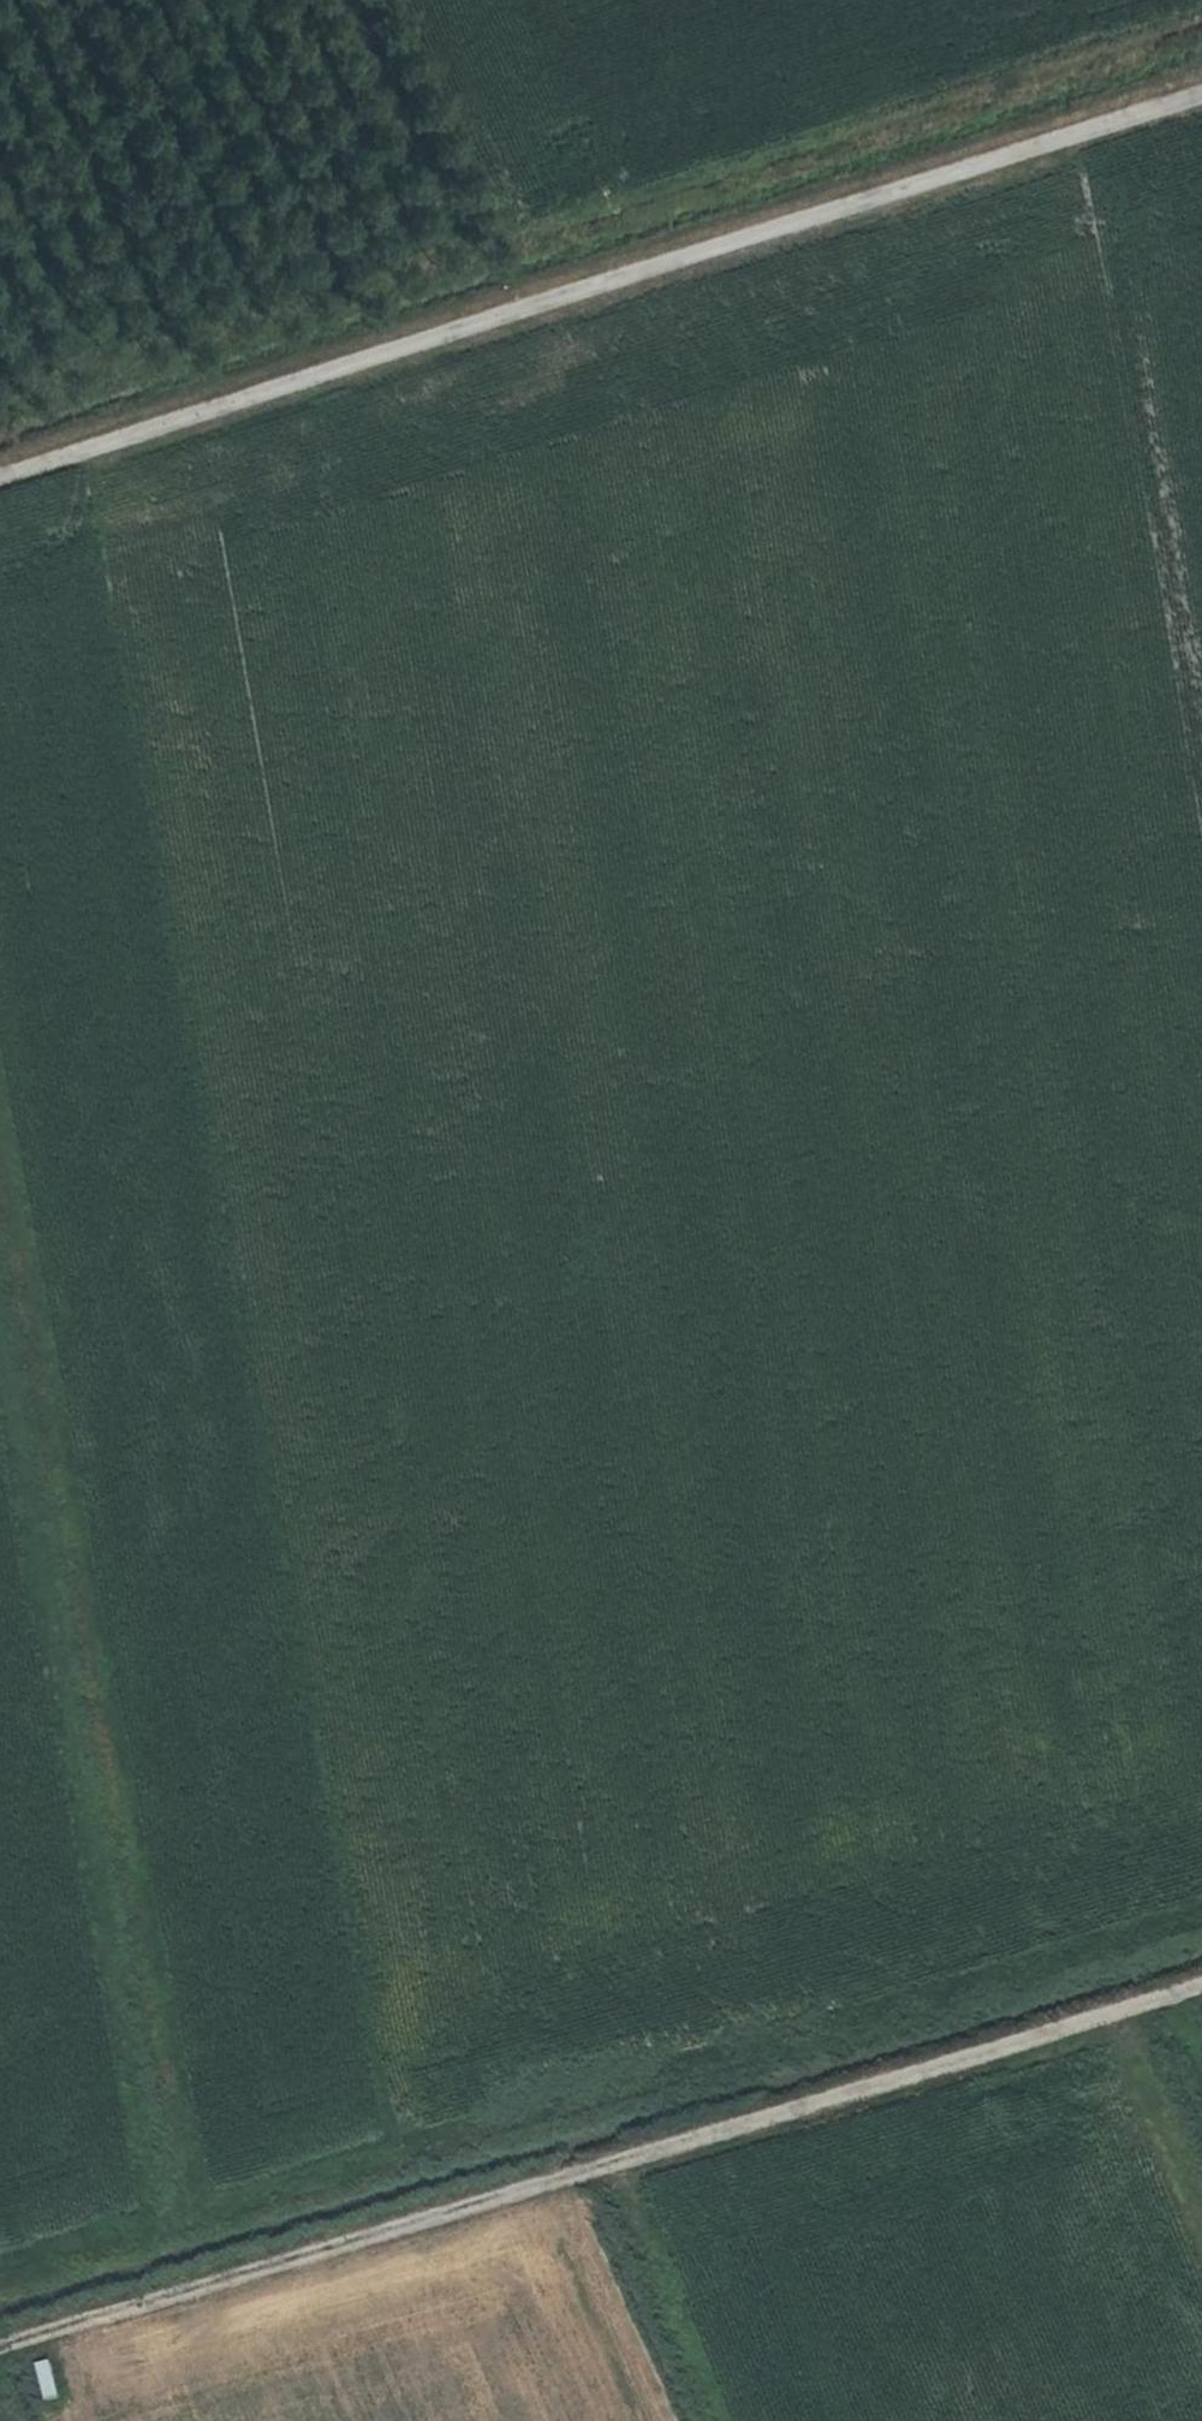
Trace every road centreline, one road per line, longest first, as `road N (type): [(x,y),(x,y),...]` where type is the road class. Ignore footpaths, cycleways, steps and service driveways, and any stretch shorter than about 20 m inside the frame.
road 1 (track): [(0,483),(1201,101)]
road 2 (track): [(0,2342),(1201,1986)]

